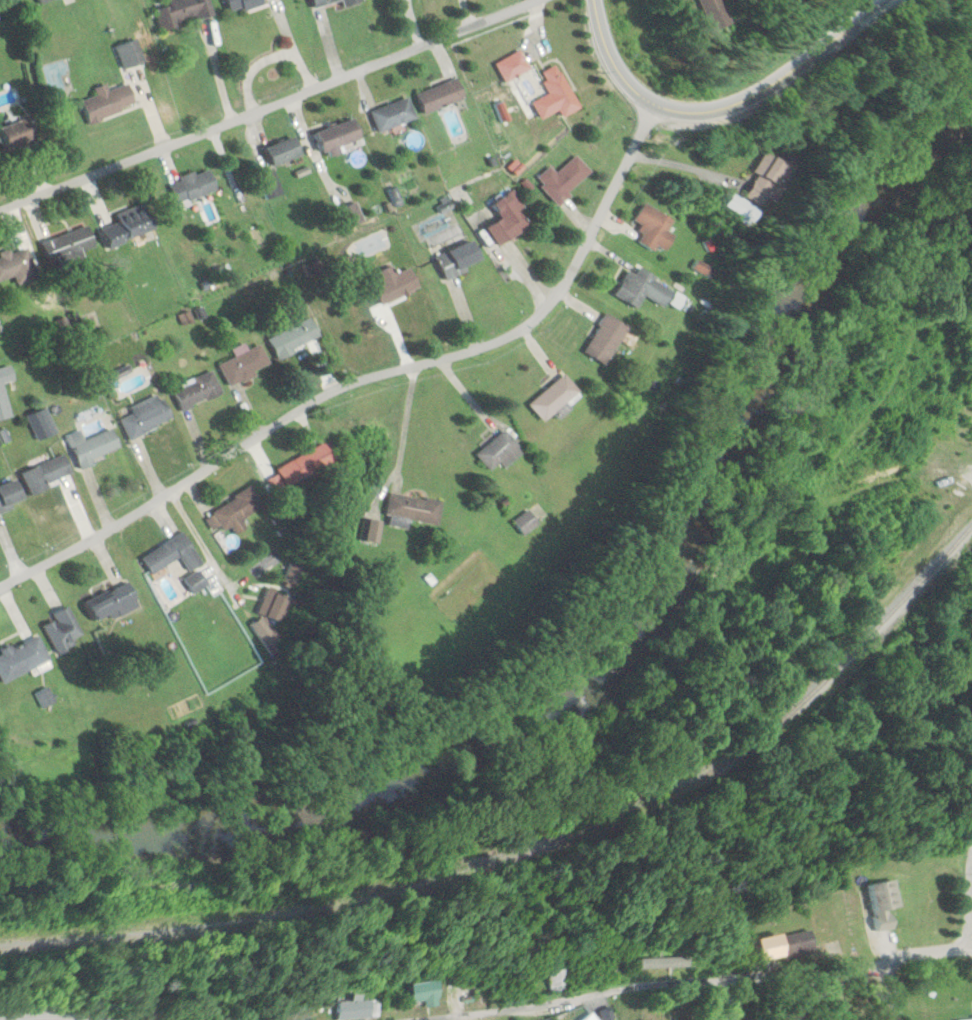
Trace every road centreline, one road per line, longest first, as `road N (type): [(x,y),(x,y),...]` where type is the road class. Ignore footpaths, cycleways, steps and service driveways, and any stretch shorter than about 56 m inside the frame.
road 1 (residential): [(655,104),(574,268),(514,332),(356,379),(95,538),(0,584)]
road 2 (residential): [(0,212),(535,0)]
road 3 (residential): [(971,942),(426,1019)]
road 4 (tertiary): [(890,0),(764,90),(726,109),(685,112),(655,104),(628,84),(608,50),(595,0)]
road 5 (residential): [(886,3),(889,88),(851,180),(824,214),(766,253)]

